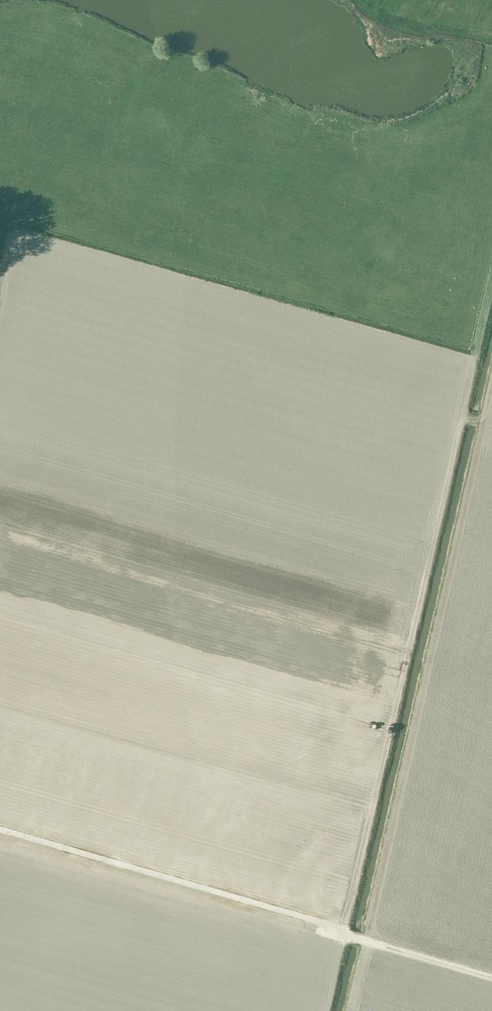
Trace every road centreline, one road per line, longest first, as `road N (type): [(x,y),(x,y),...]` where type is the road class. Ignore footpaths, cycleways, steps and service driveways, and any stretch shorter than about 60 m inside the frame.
road 1 (track): [(0,832),(491,979)]

